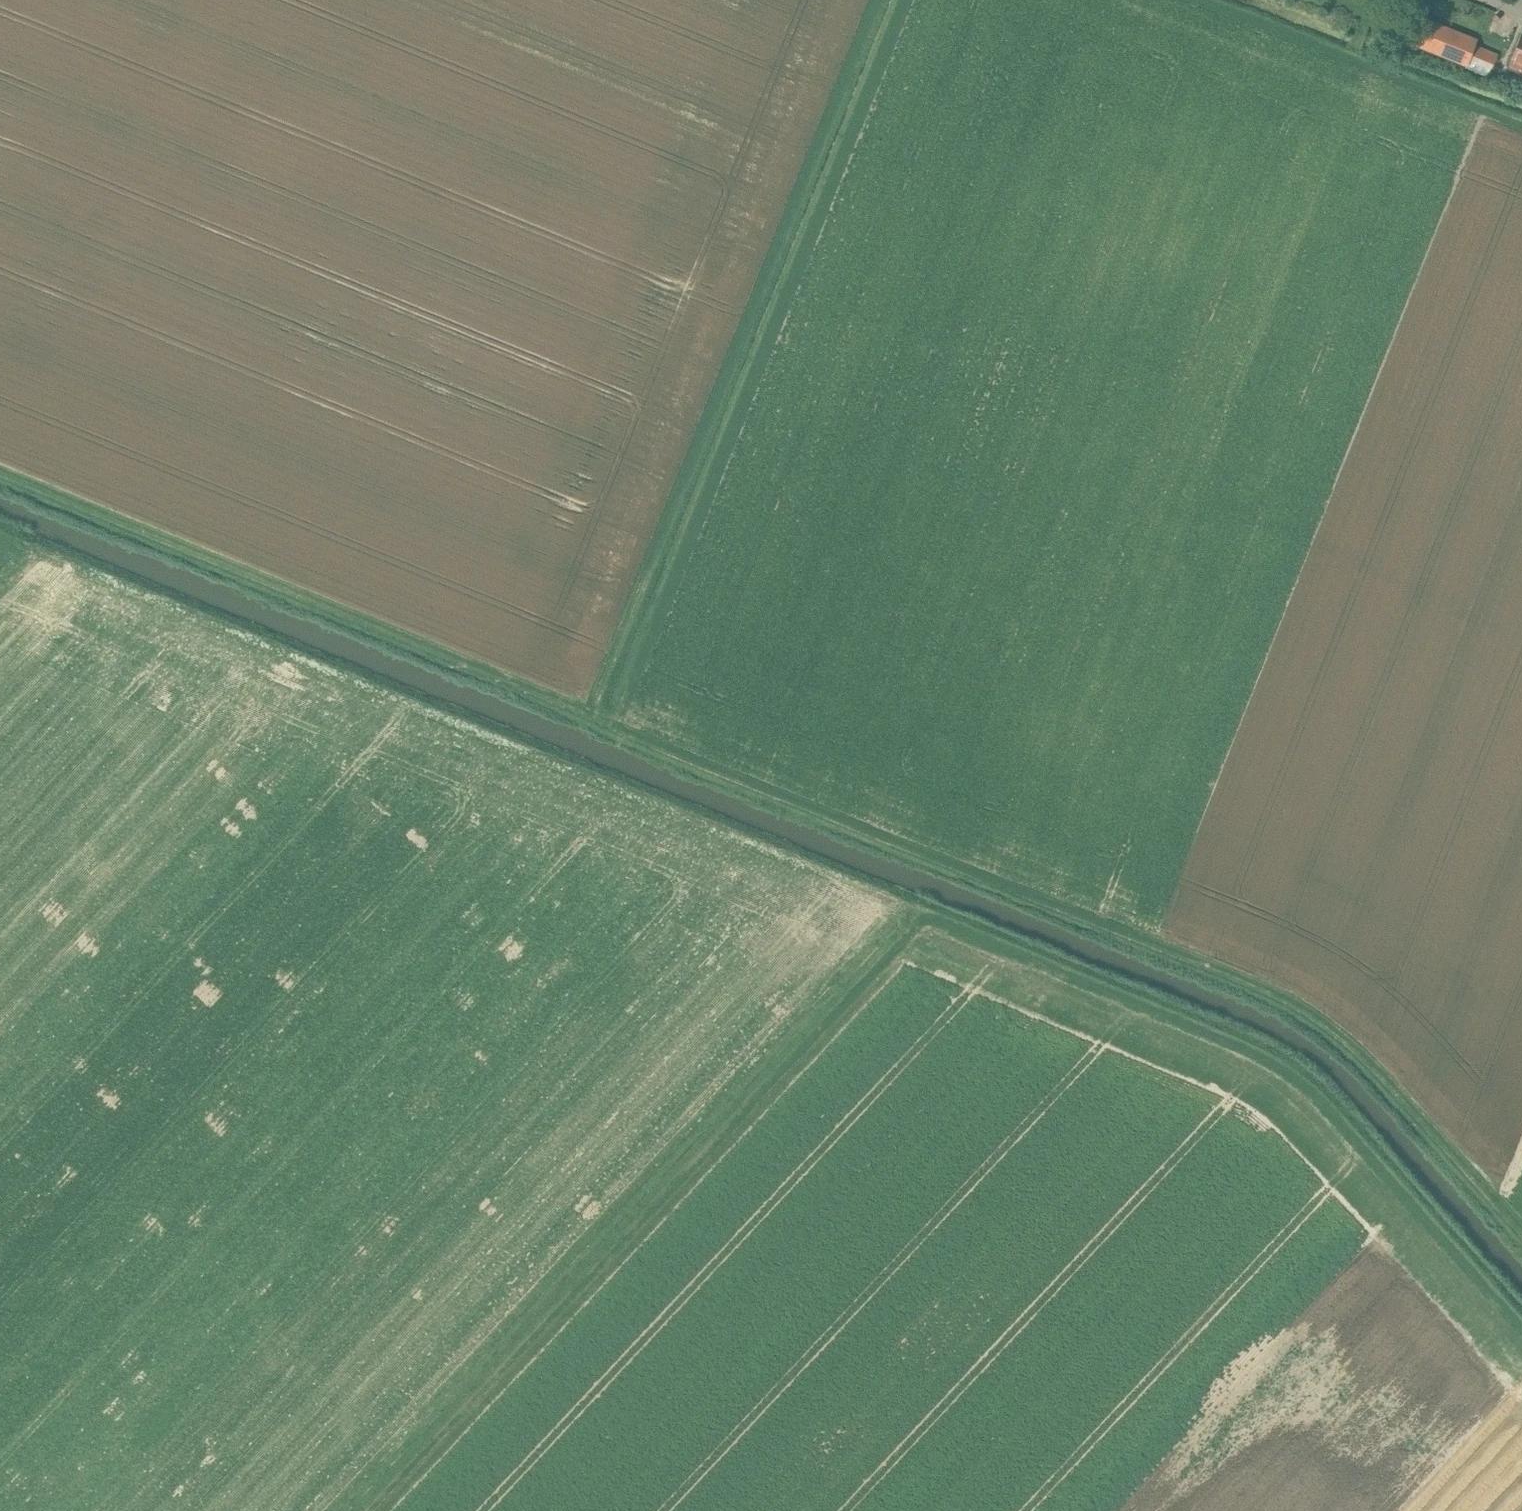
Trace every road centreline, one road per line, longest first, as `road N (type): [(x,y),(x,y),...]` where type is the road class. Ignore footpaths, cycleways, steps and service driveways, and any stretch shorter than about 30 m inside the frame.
road 1 (track): [(0,538),(1246,1060),(1309,1105),(1521,1335)]
road 2 (track): [(1521,1223),(1351,1037),(1288,995),(0,472)]

